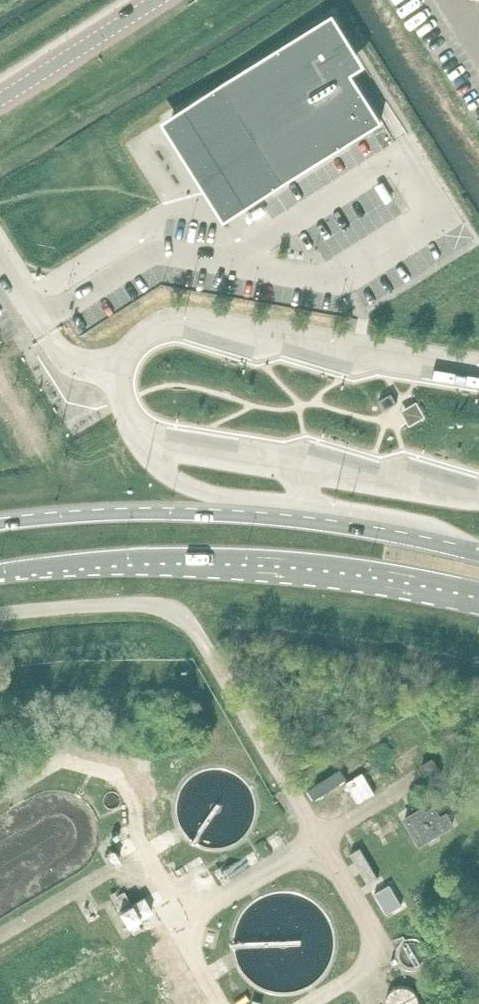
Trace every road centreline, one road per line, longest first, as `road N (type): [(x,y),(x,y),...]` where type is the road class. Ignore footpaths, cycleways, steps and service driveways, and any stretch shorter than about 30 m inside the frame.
road 1 (primary): [(0,572),(163,554),(257,556),(362,566),(478,589)]
road 2 (primary): [(478,554),(384,533),(238,516),(0,523)]
road 3 (unclassified): [(0,614),(128,604),(180,612),(291,786)]
road 4 (tertiary): [(0,100),(158,0)]

